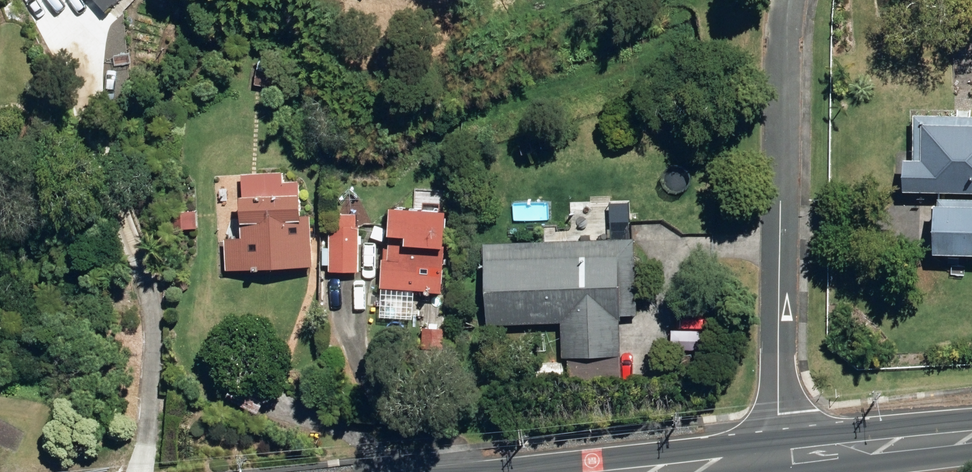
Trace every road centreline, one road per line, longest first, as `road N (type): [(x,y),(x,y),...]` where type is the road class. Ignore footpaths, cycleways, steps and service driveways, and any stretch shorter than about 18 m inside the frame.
road 1 (residential): [(783,458),(780,201),(795,0)]
road 2 (secondary): [(783,458),(971,436)]
road 3 (secondary): [(645,471),(783,458)]

